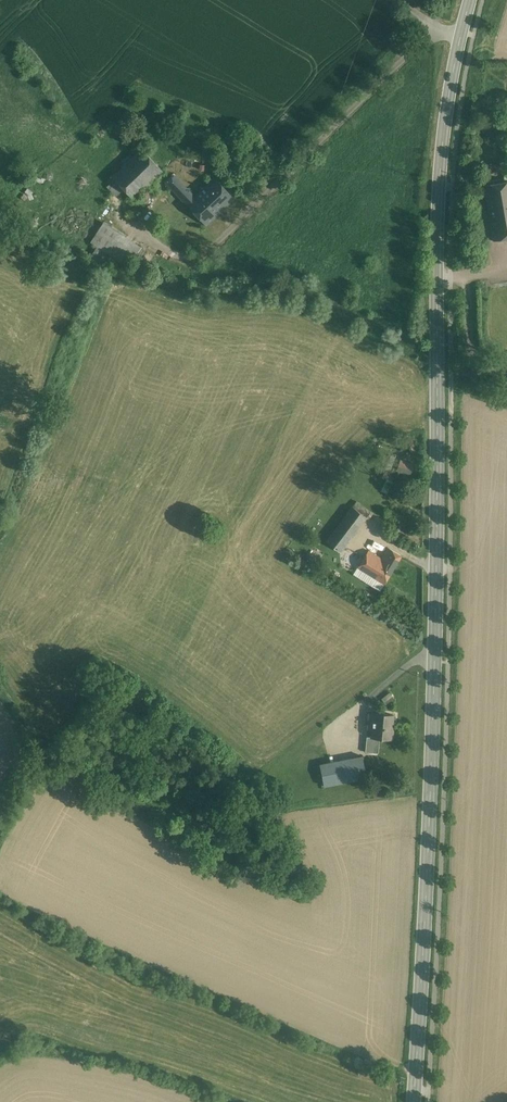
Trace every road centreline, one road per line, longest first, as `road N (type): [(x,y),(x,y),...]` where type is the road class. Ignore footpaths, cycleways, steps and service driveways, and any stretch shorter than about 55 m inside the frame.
road 1 (secondary): [(472,0),(442,180),(434,722),(416,1101)]

